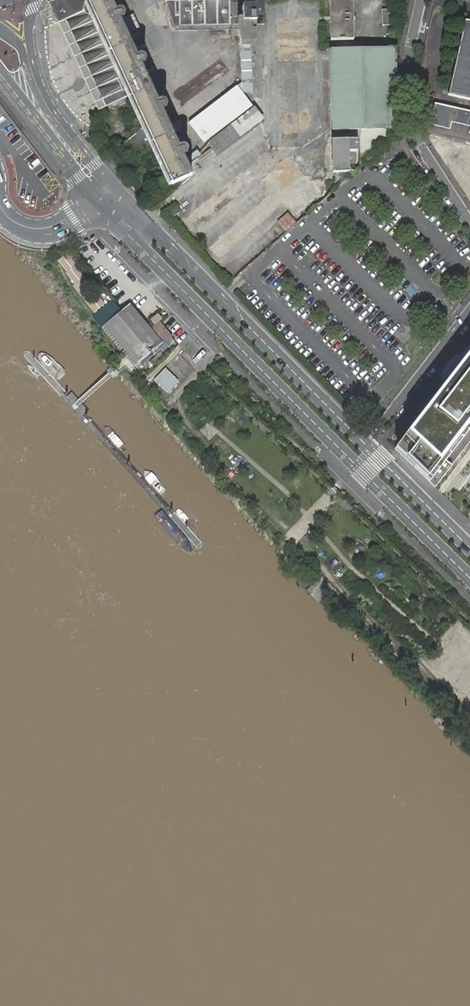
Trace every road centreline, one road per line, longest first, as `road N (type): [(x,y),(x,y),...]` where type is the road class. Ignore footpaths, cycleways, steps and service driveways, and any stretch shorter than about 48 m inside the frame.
road 1 (secondary): [(97,201),(469,578)]
road 2 (secondary): [(469,548),(138,214)]
road 3 (residential): [(469,221),(410,128),(408,47),(418,0)]
road 4 (secondary): [(0,77),(97,201)]
road 5 (secondary): [(103,176),(56,118),(29,57)]

